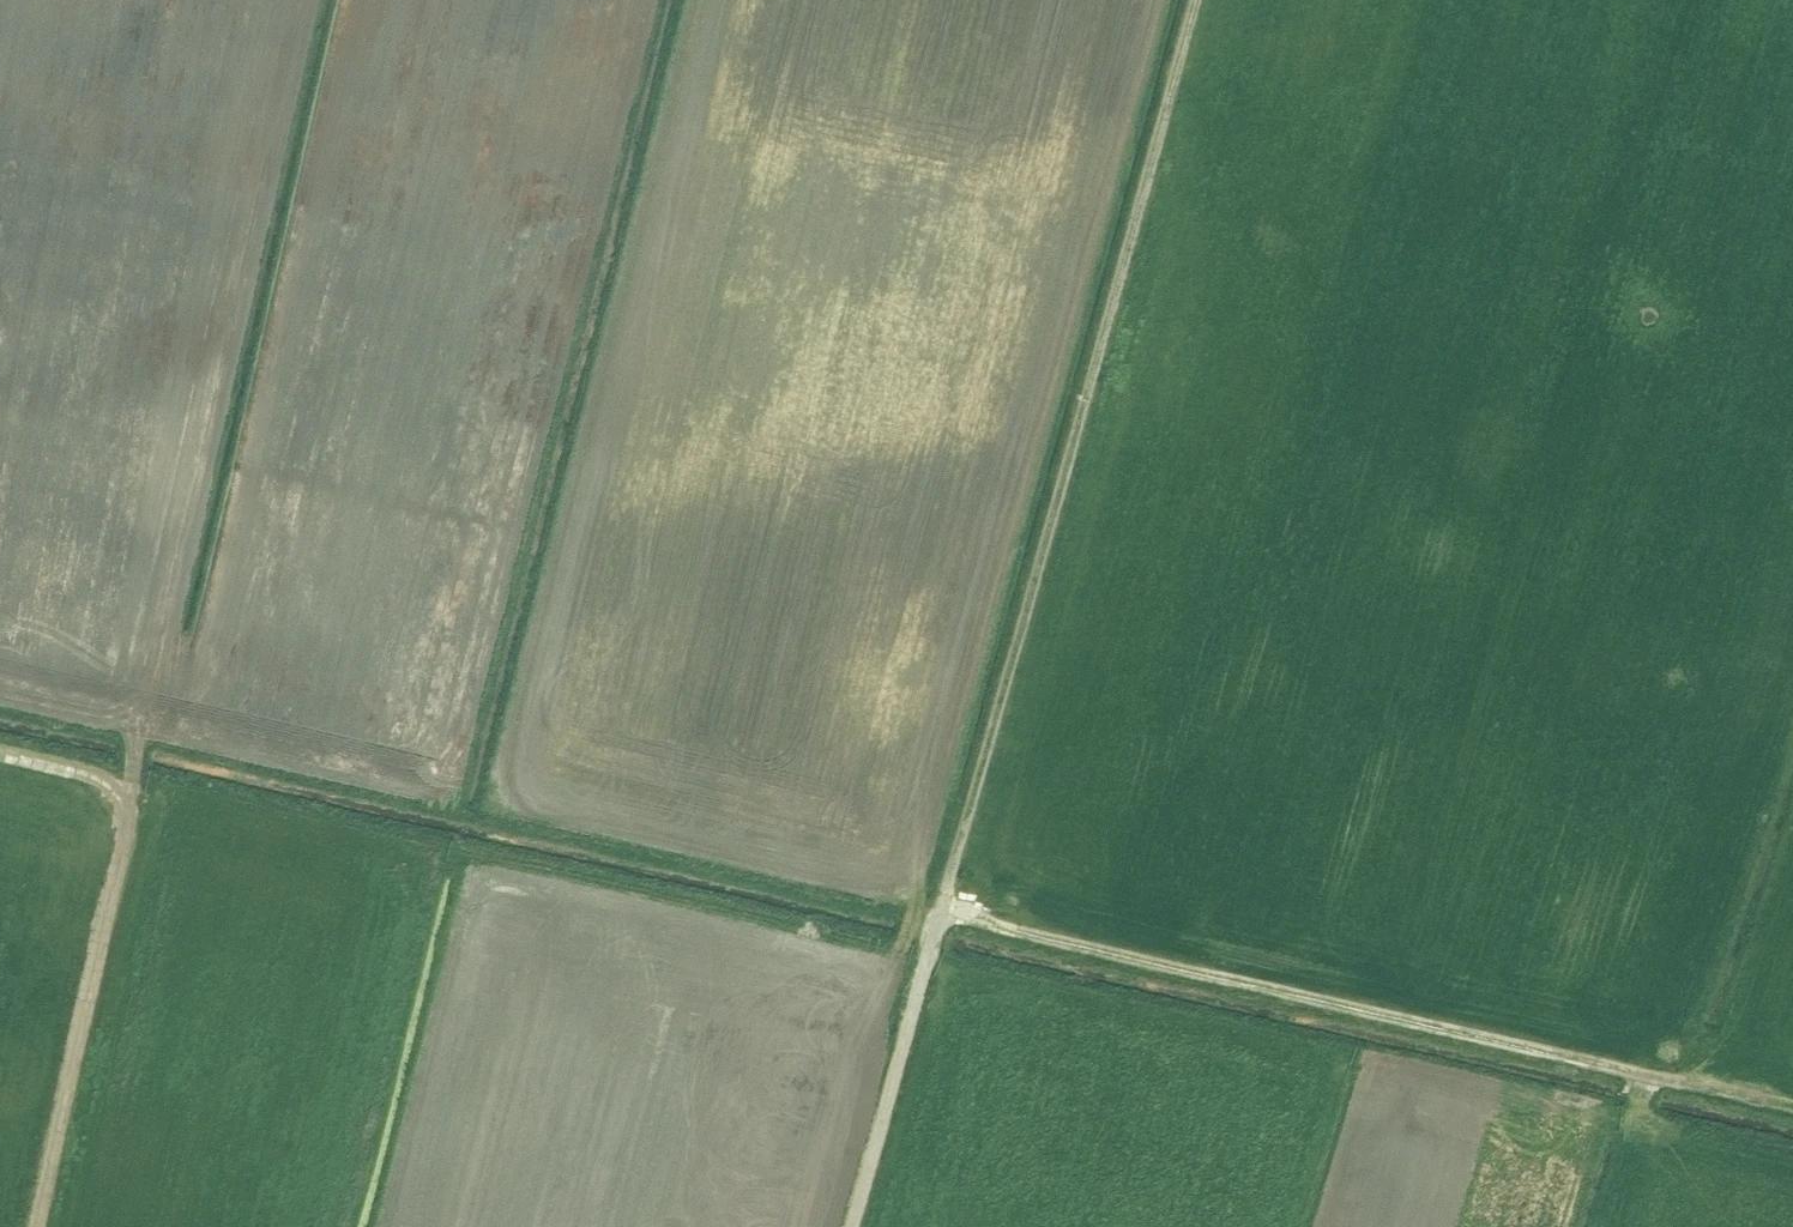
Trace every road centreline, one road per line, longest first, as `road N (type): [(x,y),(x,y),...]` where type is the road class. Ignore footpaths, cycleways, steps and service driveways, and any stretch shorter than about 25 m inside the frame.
road 1 (track): [(853,1226),(943,909),(1792,1106)]
road 2 (track): [(943,909),(1195,0)]
road 3 (track): [(36,1226),(128,807),(119,788),(0,759)]

